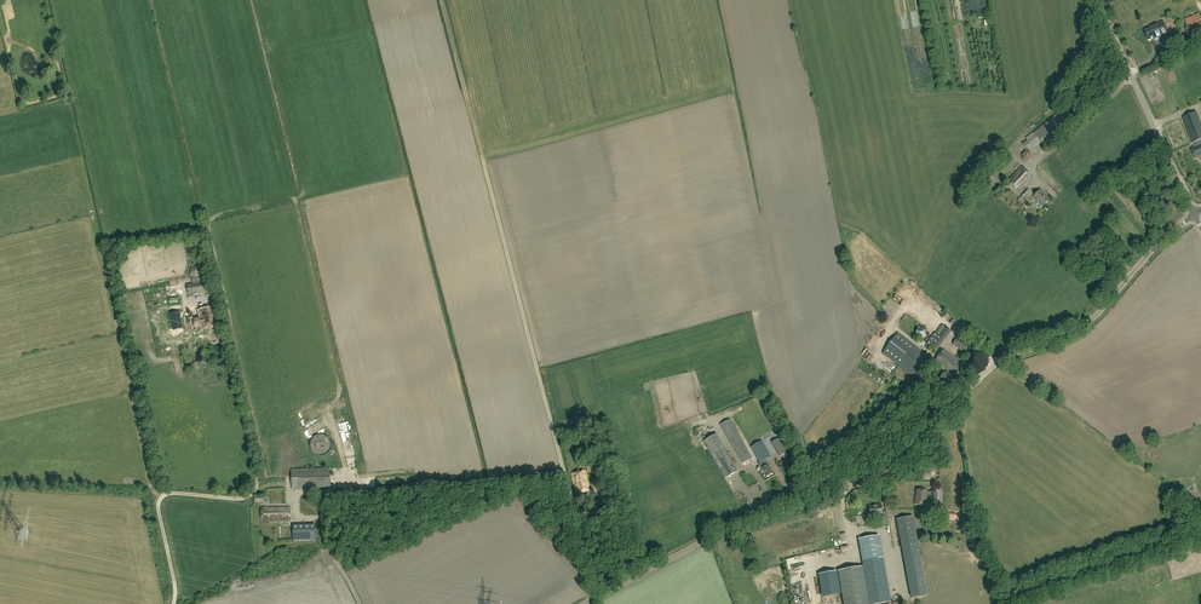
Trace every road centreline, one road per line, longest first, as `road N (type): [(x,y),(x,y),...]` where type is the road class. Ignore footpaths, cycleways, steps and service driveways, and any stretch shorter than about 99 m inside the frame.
road 1 (unclassified): [(583,603),(798,495),(884,479),(982,375),(1082,328),(1195,214)]
road 2 (unclassified): [(1195,214),(1100,0)]

